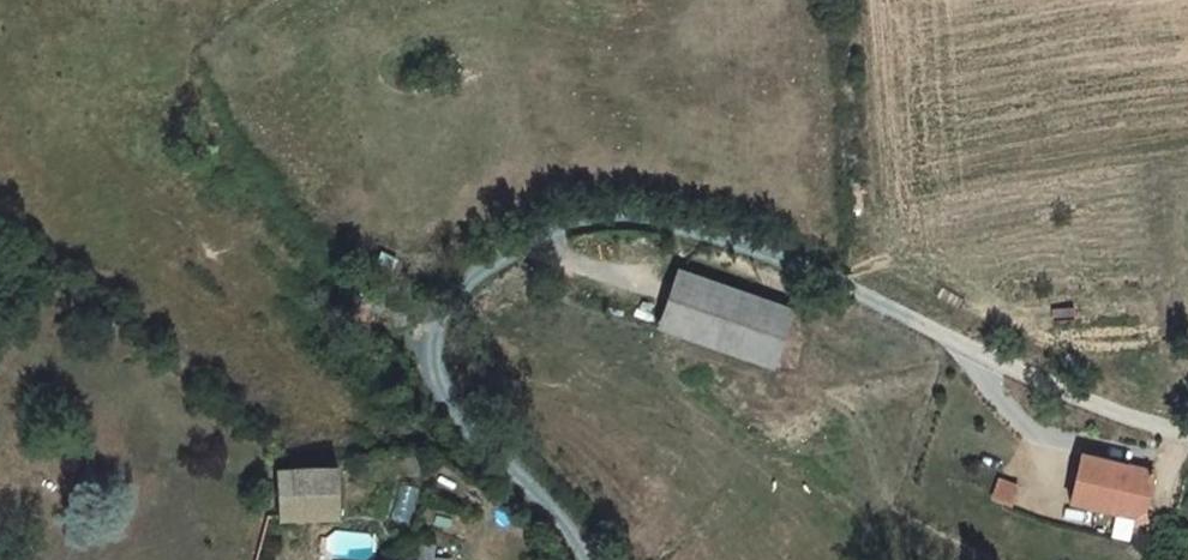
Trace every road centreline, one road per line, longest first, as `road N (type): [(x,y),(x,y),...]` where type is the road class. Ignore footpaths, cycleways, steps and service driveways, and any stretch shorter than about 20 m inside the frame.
road 1 (unclassified): [(584,559),(564,521),(468,434),(434,356),(440,323),(460,289),(501,255),(556,230),(630,220),(783,255),(1078,400),(1162,426)]

